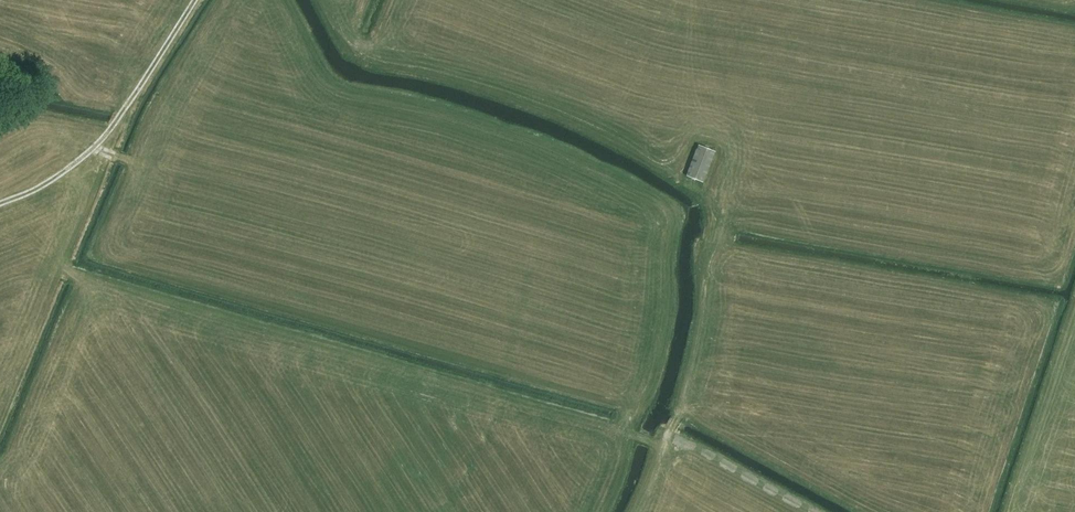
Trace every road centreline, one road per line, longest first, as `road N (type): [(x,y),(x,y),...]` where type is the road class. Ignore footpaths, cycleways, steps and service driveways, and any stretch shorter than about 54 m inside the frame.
road 1 (track): [(0,201),(85,155),(124,111),(193,0)]

